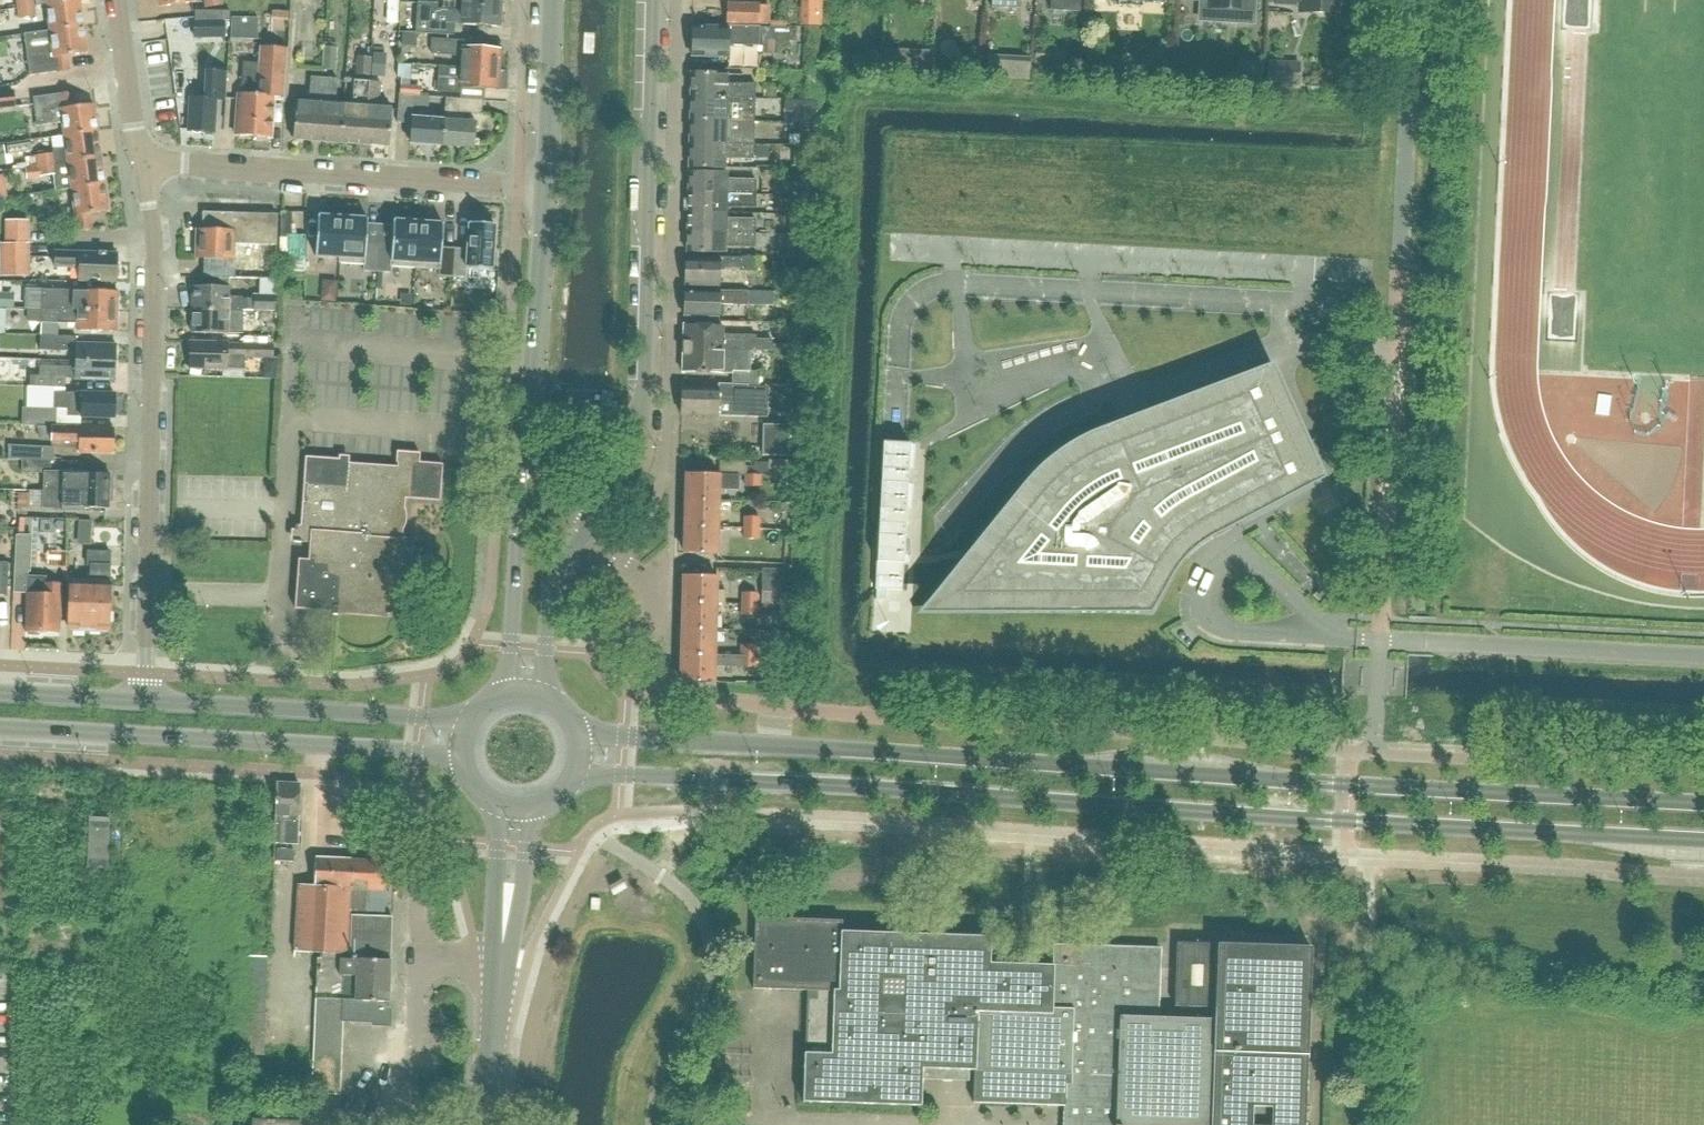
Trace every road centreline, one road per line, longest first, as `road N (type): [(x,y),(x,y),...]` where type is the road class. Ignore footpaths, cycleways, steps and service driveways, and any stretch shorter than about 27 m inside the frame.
road 1 (secondary): [(573,774),(1703,839)]
road 2 (secondary): [(1703,802),(577,732)]
road 3 (residential): [(143,701),(150,242),(141,159)]
road 4 (tertiary): [(589,525),(624,468),(644,387),(649,0)]
road 5 (secondary): [(0,728),(316,743),(463,765)]
road 6 (residential): [(546,190),(141,159)]
road 7 (secondary): [(468,719),(143,701)]
road 8 (tertiary): [(546,190),(528,458)]
road 9 (tertiary): [(528,458),(505,691)]
road 10 (tertiary): [(550,0),(546,190)]
road 11 (tertiary): [(547,696),(558,574),(589,525)]
road 12 (residential): [(388,1124),(403,1109),(410,966)]
road 13 (residential): [(141,159),(118,0)]
road 14 (tertiary): [(484,1124),(502,968)]
road 15 (residential): [(589,525),(653,594),(652,653)]
road 16 (secondary): [(143,701),(0,691)]
road 17 (tertiary): [(496,802),(495,903),(505,932)]
road 18 (tertiary): [(505,932),(522,885),(530,806)]

